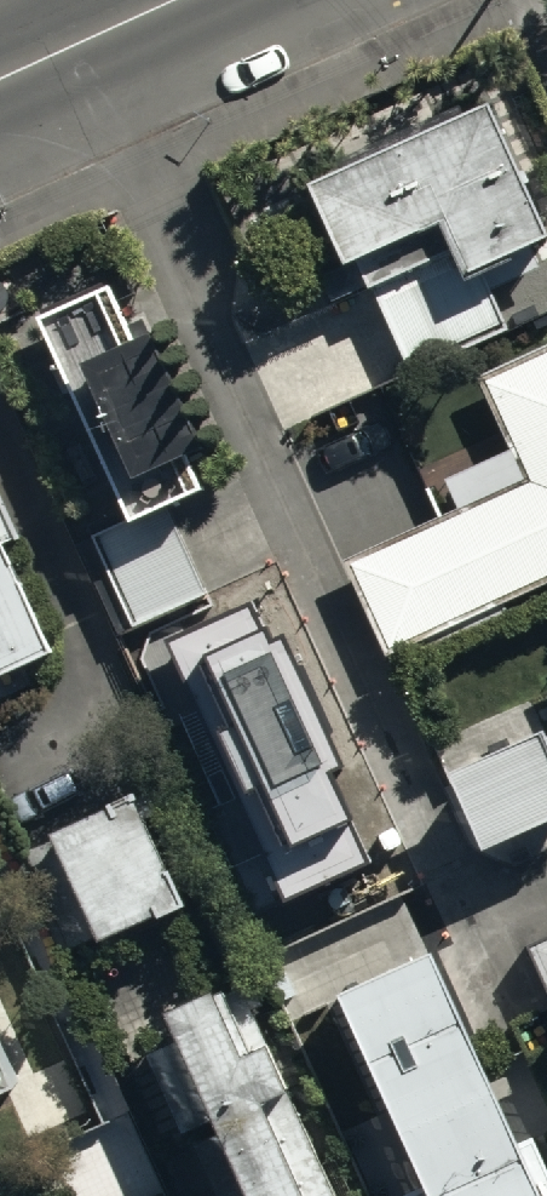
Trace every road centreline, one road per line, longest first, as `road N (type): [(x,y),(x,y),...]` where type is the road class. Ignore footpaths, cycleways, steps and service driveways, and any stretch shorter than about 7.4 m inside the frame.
road 1 (residential): [(408,795),(72,47)]

